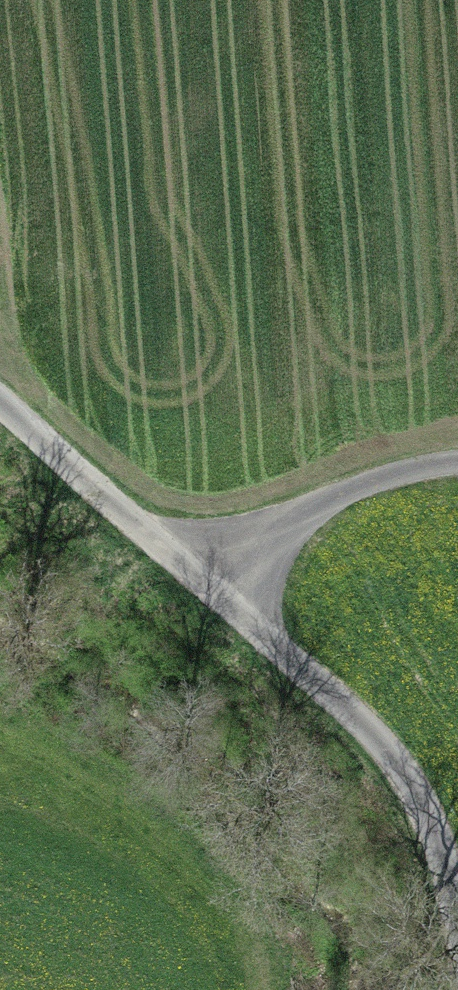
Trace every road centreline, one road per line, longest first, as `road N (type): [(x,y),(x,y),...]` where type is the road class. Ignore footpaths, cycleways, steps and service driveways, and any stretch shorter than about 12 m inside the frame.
road 1 (unclassified): [(457,941),(438,845),(420,799),(389,756),(209,586),(0,411)]
road 2 (track): [(457,463),(391,481),(209,586)]

